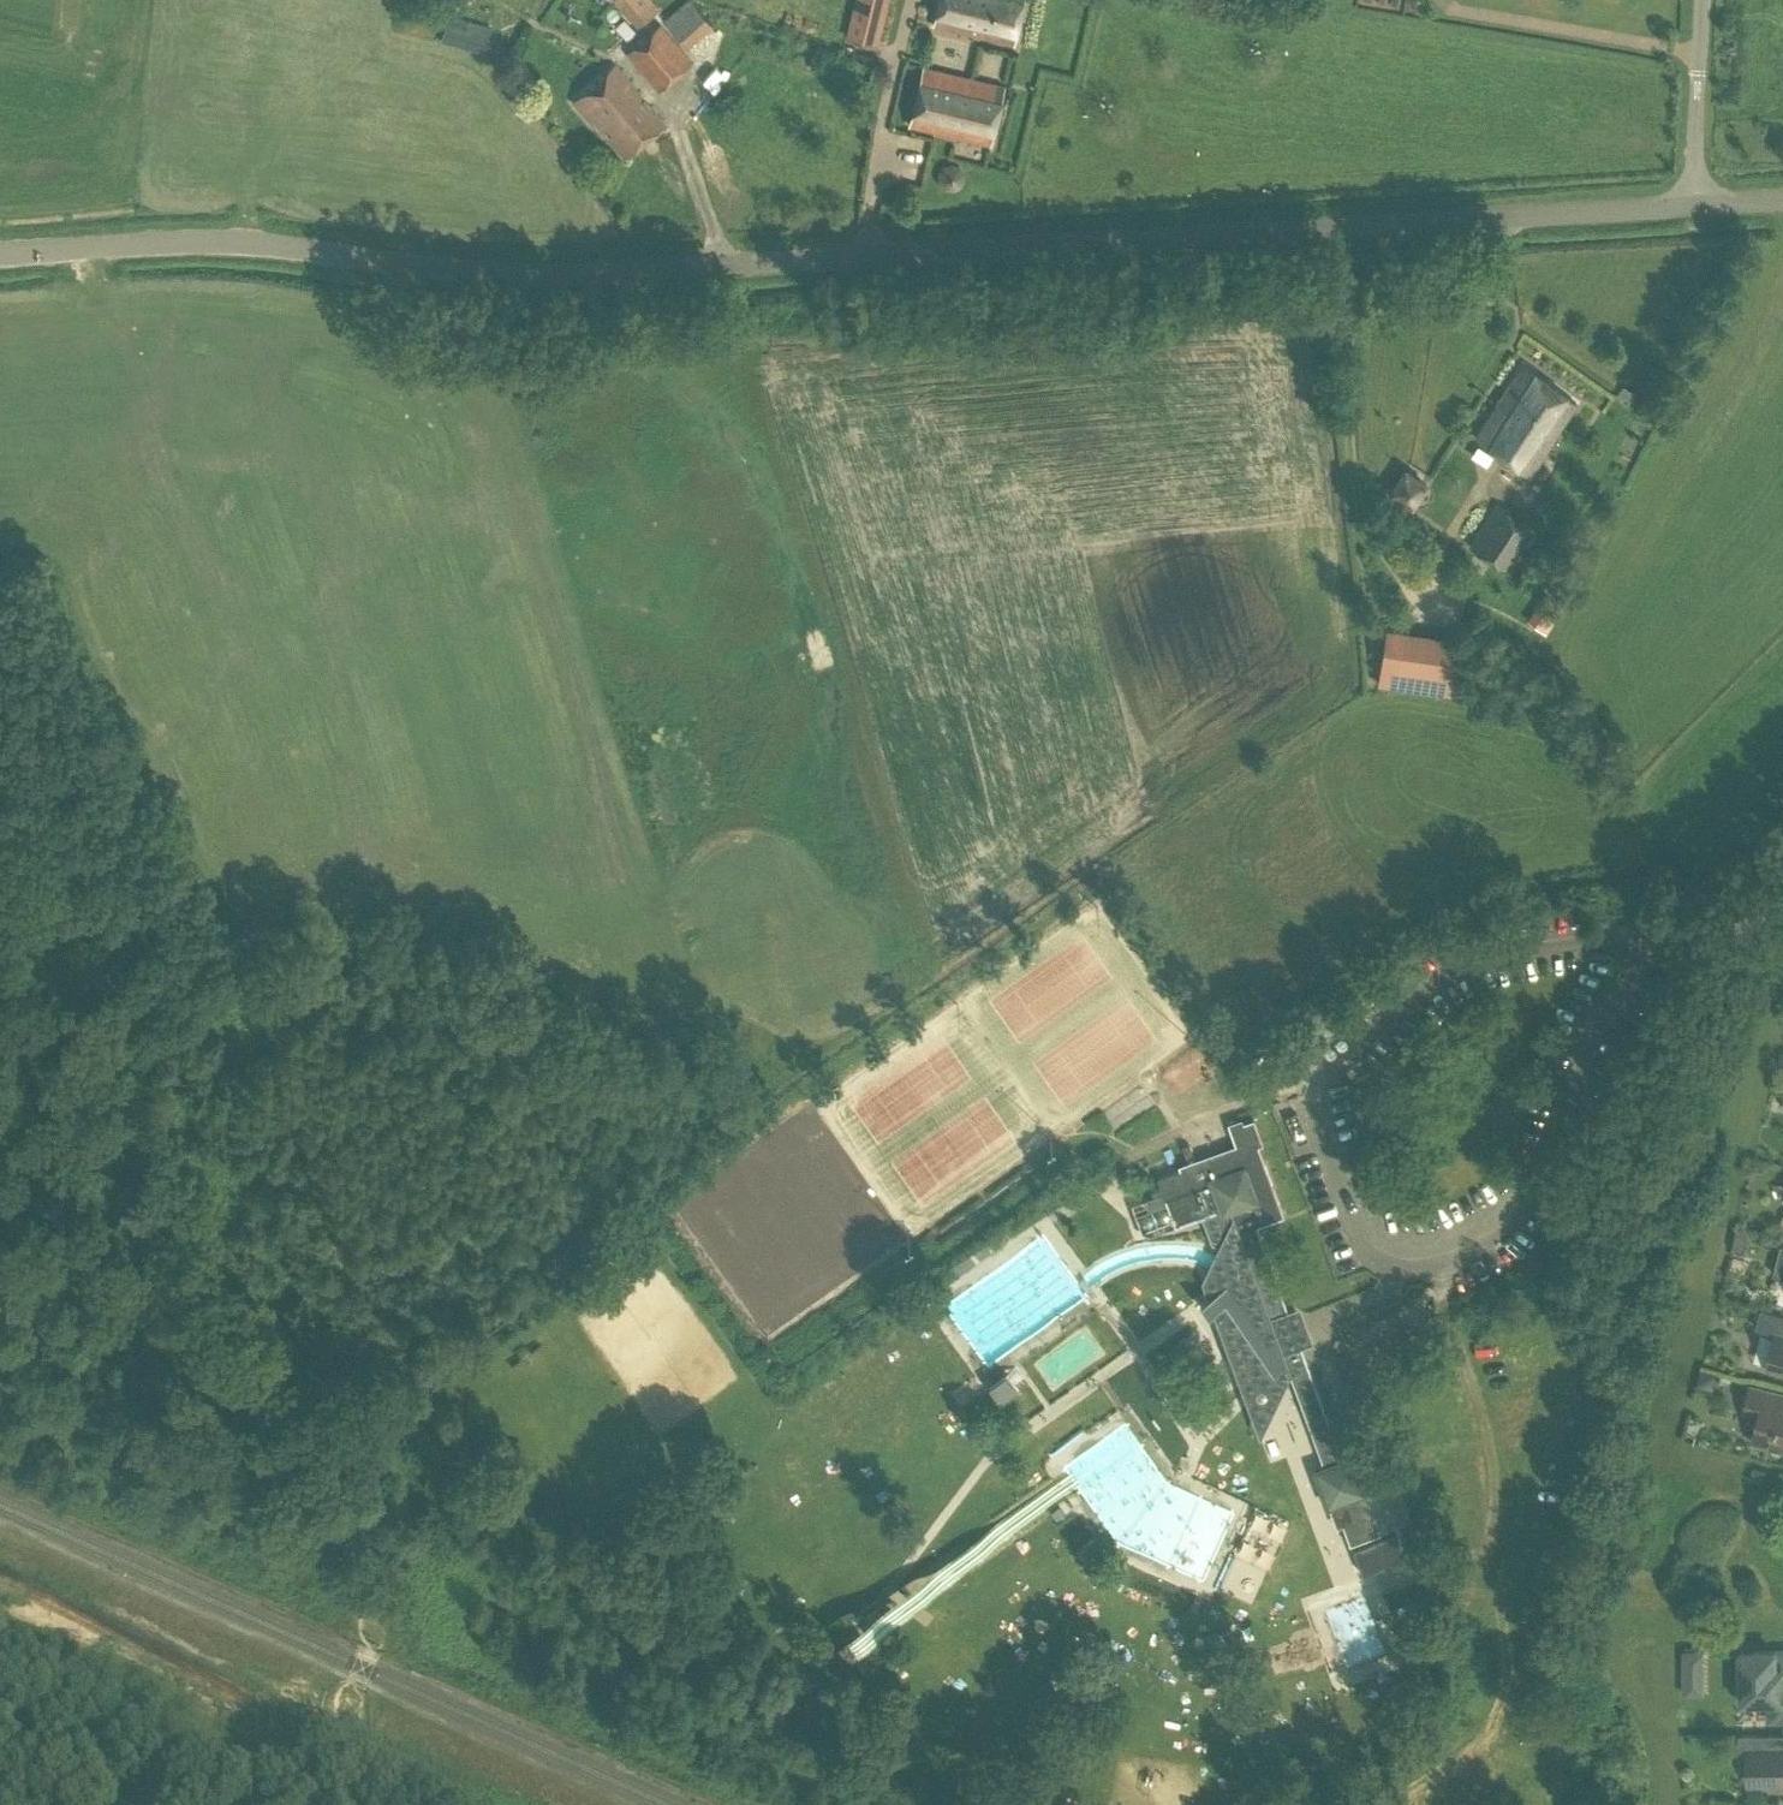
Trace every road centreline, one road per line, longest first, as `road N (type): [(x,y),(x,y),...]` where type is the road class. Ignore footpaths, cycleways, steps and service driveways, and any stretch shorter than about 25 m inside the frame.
road 1 (unclassified): [(1690,210),(734,270),(485,276),(258,245),(0,257)]
road 2 (track): [(399,1804),(359,1767),(347,1740),(363,1699),(362,1604),(240,1341),(0,897)]
road 3 (residential): [(1654,934),(1488,951),(1420,988),(1296,1082),(1352,1240),(1376,1263),(1425,1272),(1451,1264),(1512,1220)]
road 4 (residential): [(1512,1220),(1654,934)]
road 5 (unclassified): [(1690,210),(1701,0)]
road 6 (residential): [(1654,934),(1762,927),(1782,907)]

